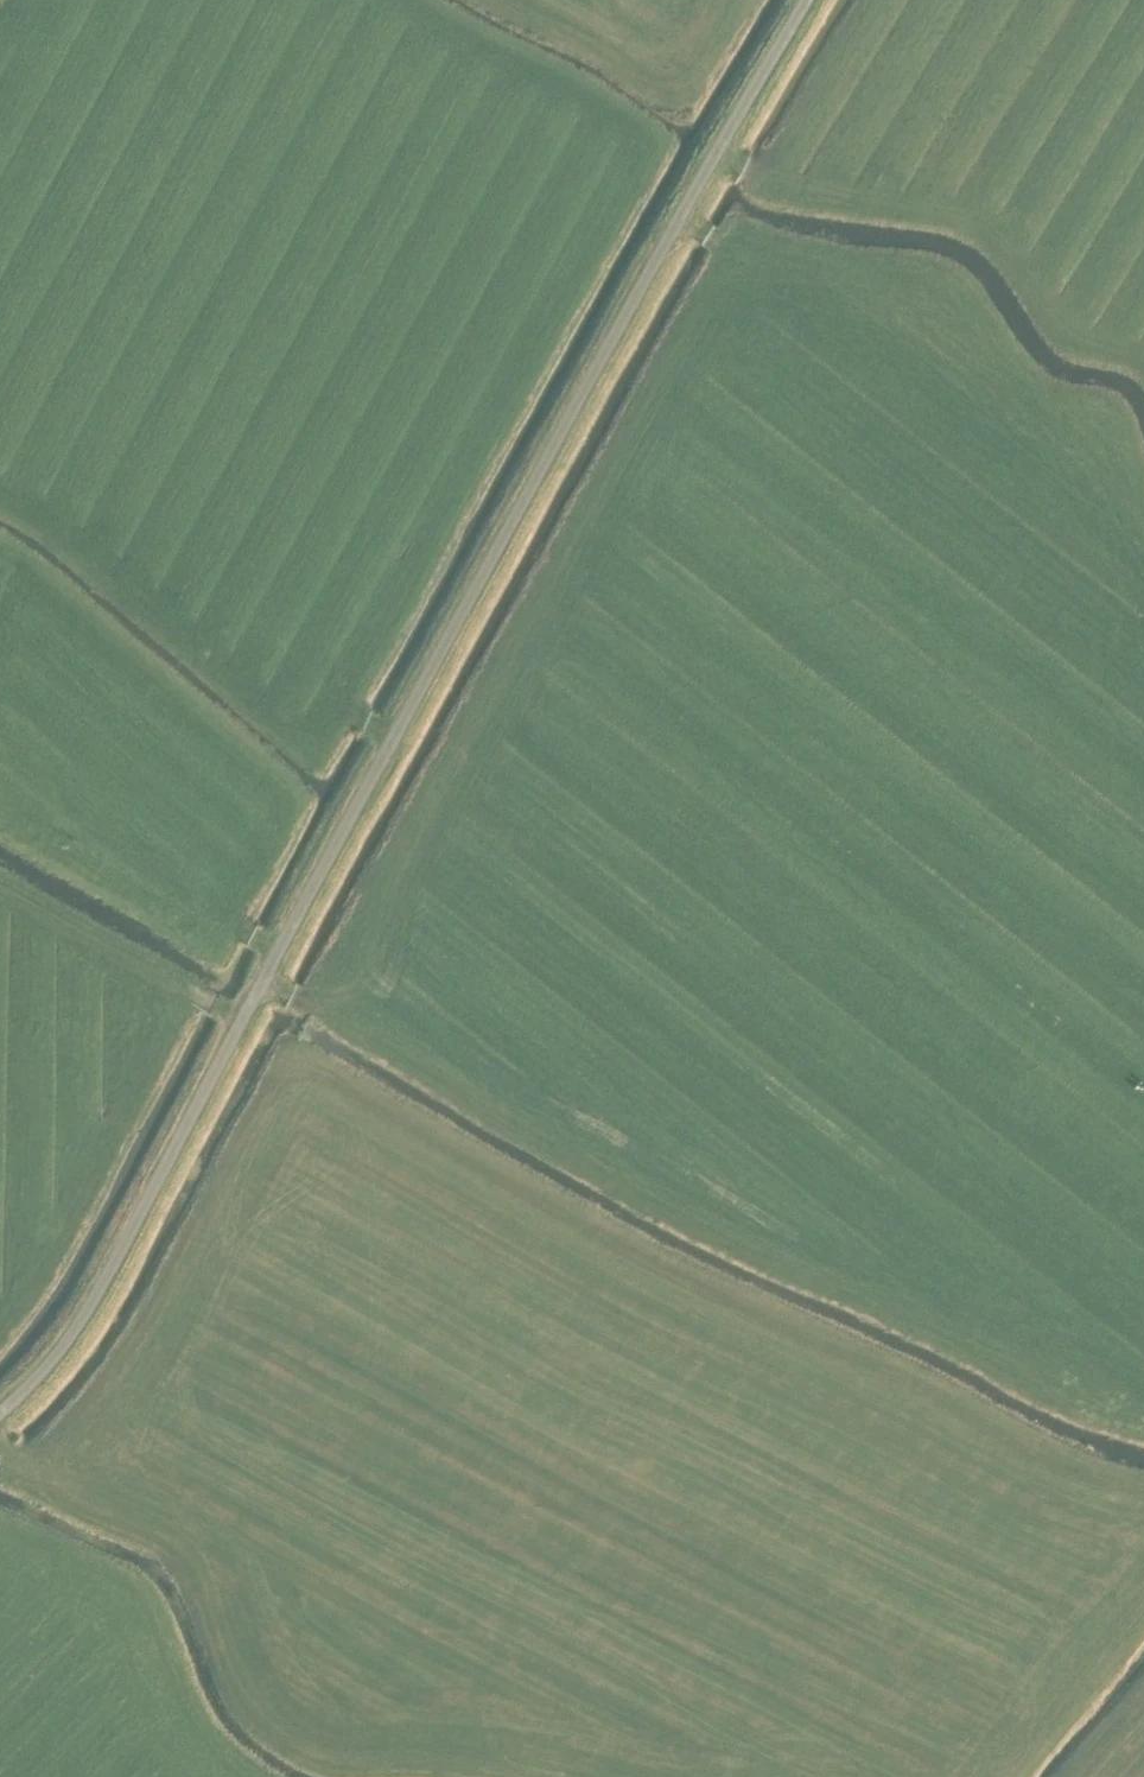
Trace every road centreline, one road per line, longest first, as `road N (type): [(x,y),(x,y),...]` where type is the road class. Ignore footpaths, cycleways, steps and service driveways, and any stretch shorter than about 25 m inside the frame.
road 1 (unclassified): [(0,1408),(21,1392),(94,1294),(400,829),(764,71),(807,0)]

